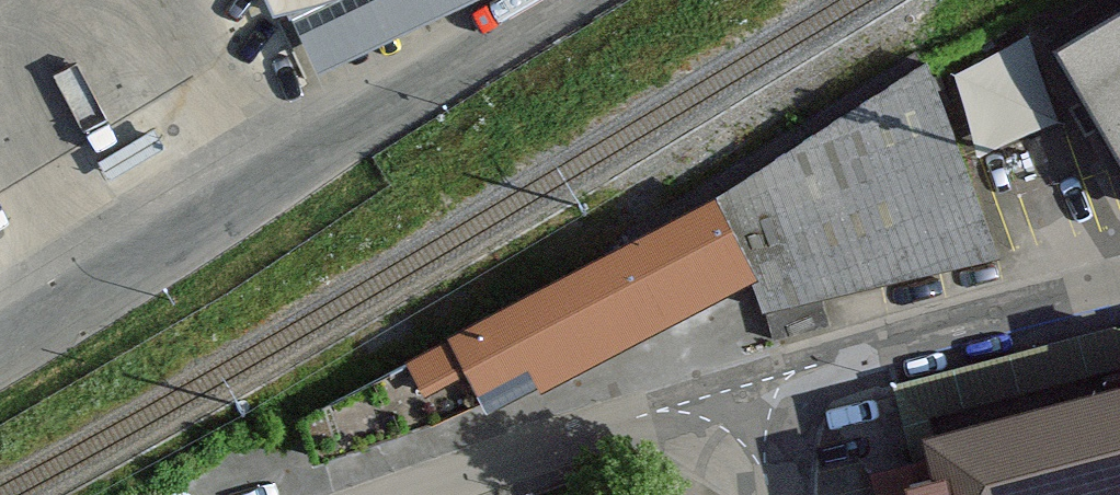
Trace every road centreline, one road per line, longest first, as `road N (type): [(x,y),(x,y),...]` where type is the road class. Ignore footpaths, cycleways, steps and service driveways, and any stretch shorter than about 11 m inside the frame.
road 1 (residential): [(0,359),(586,0)]
road 2 (residential): [(1119,291),(724,402)]
road 3 (residential): [(724,402),(406,494)]

